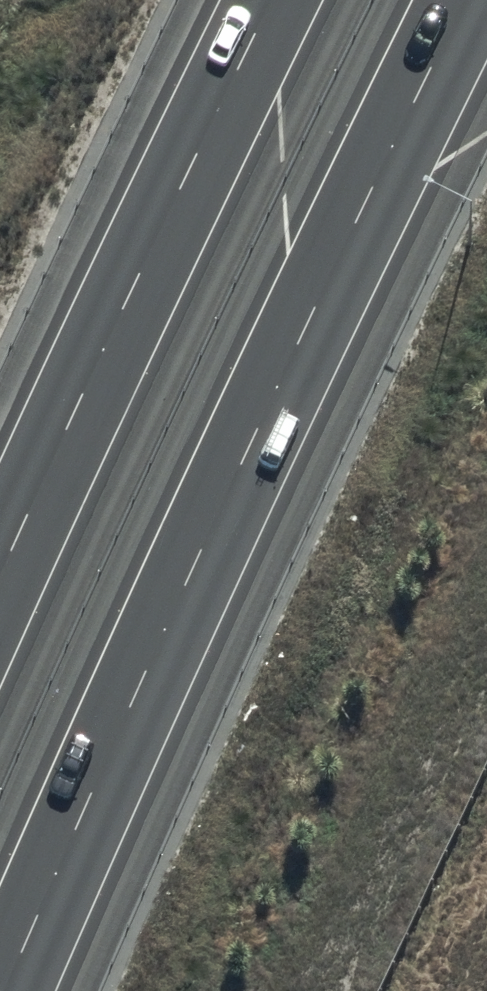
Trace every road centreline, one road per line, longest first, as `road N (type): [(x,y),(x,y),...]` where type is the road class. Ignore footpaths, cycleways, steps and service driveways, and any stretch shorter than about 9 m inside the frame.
road 1 (motorway): [(464,0),(284,370),(3,990)]
road 2 (motorway): [(0,575),(271,0)]

